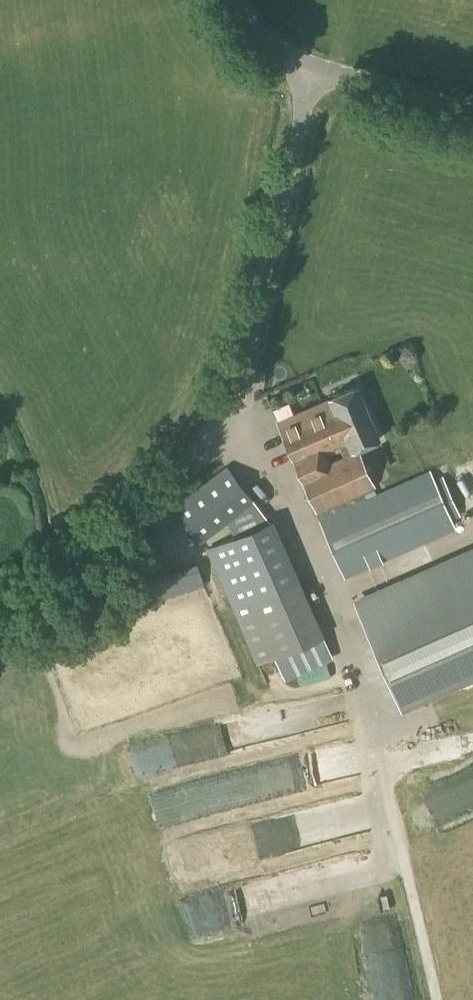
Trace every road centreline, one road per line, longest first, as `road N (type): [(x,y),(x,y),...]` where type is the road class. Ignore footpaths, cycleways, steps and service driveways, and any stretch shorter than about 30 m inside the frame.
road 1 (unclassified): [(0,621),(170,479),(218,420),(239,368),(314,66)]
road 2 (unclassified): [(472,112),(314,66)]

